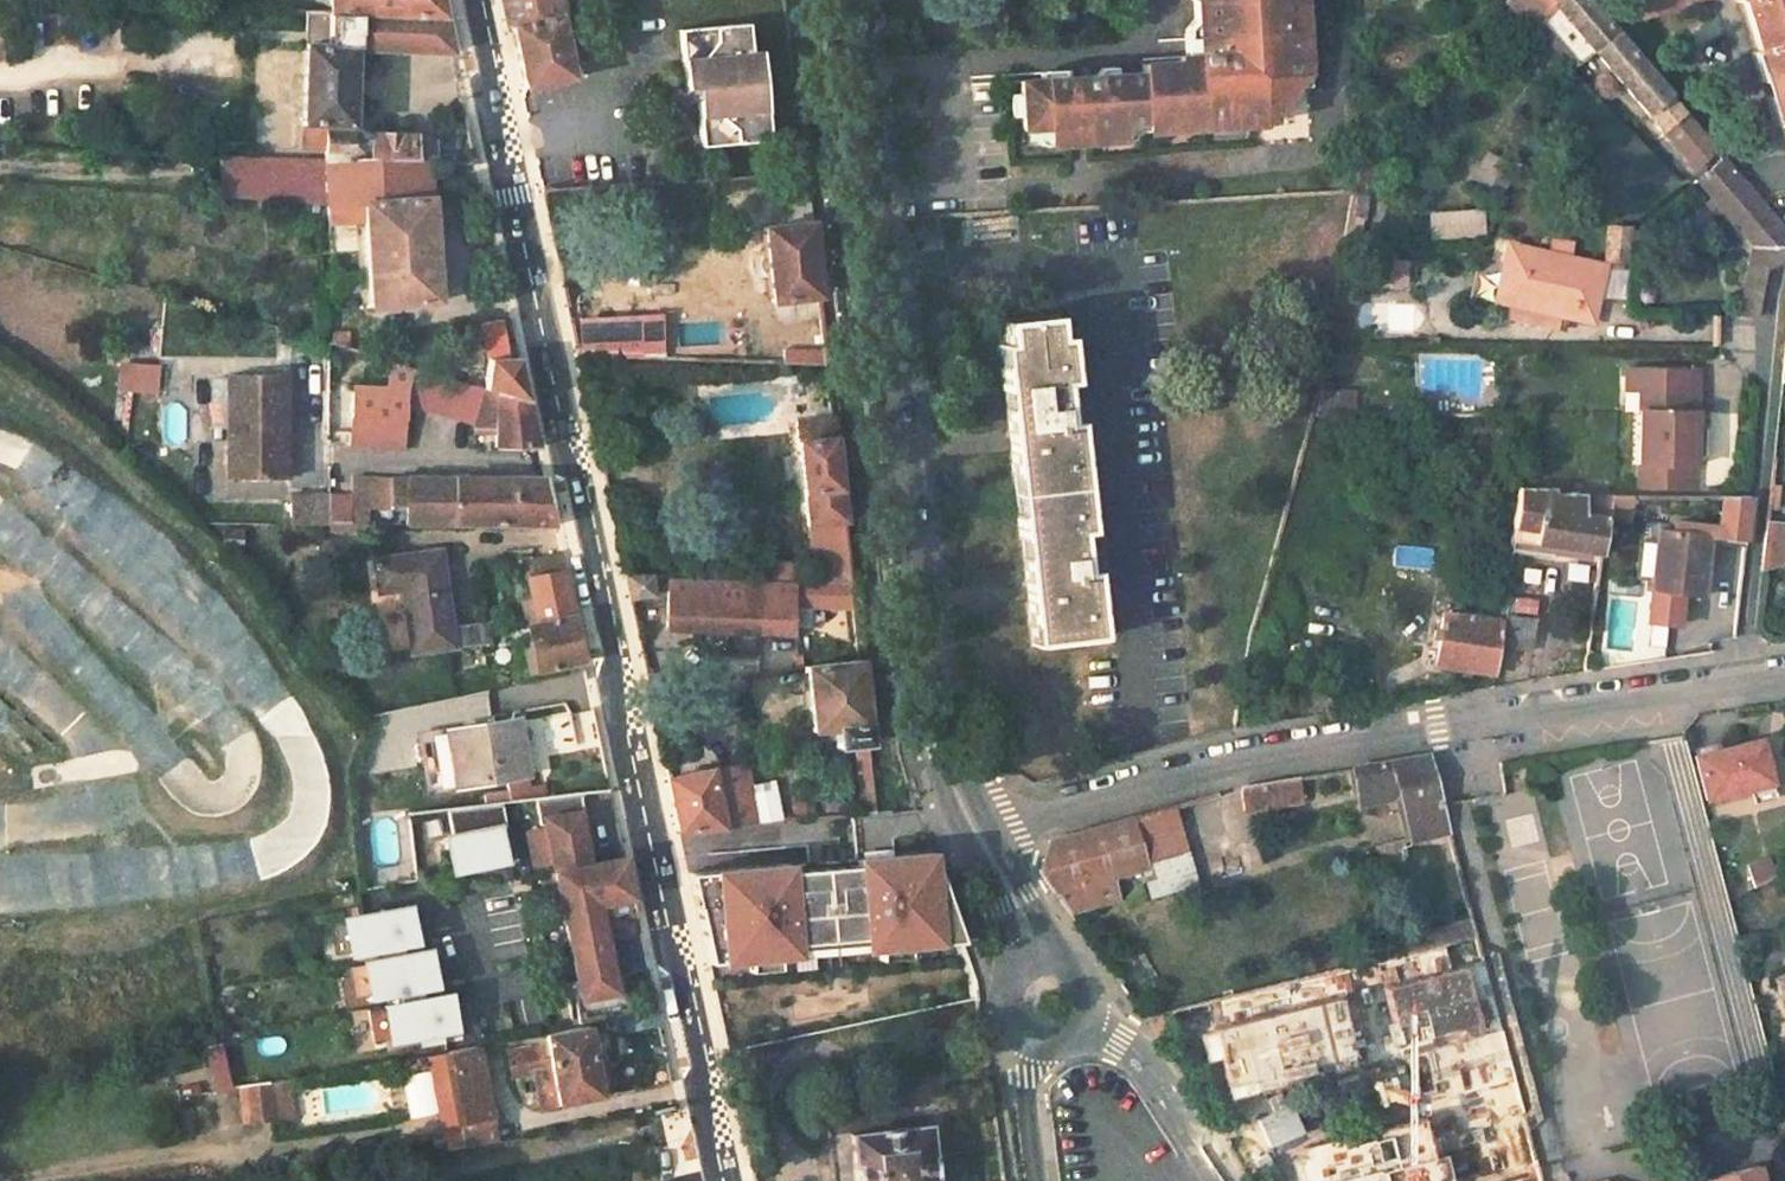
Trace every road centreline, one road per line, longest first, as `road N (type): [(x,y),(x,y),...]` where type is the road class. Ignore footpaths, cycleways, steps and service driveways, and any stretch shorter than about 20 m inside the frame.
road 1 (primary): [(469,0),(719,1180)]
road 2 (residential): [(956,814),(1048,815),(1241,761),(1784,677)]
road 3 (tertiary): [(956,814),(935,701),(852,0)]
road 4 (tertiary): [(1122,1045),(1213,1180)]
road 5 (tertiary): [(1038,1180),(1025,1077),(1032,1041)]

